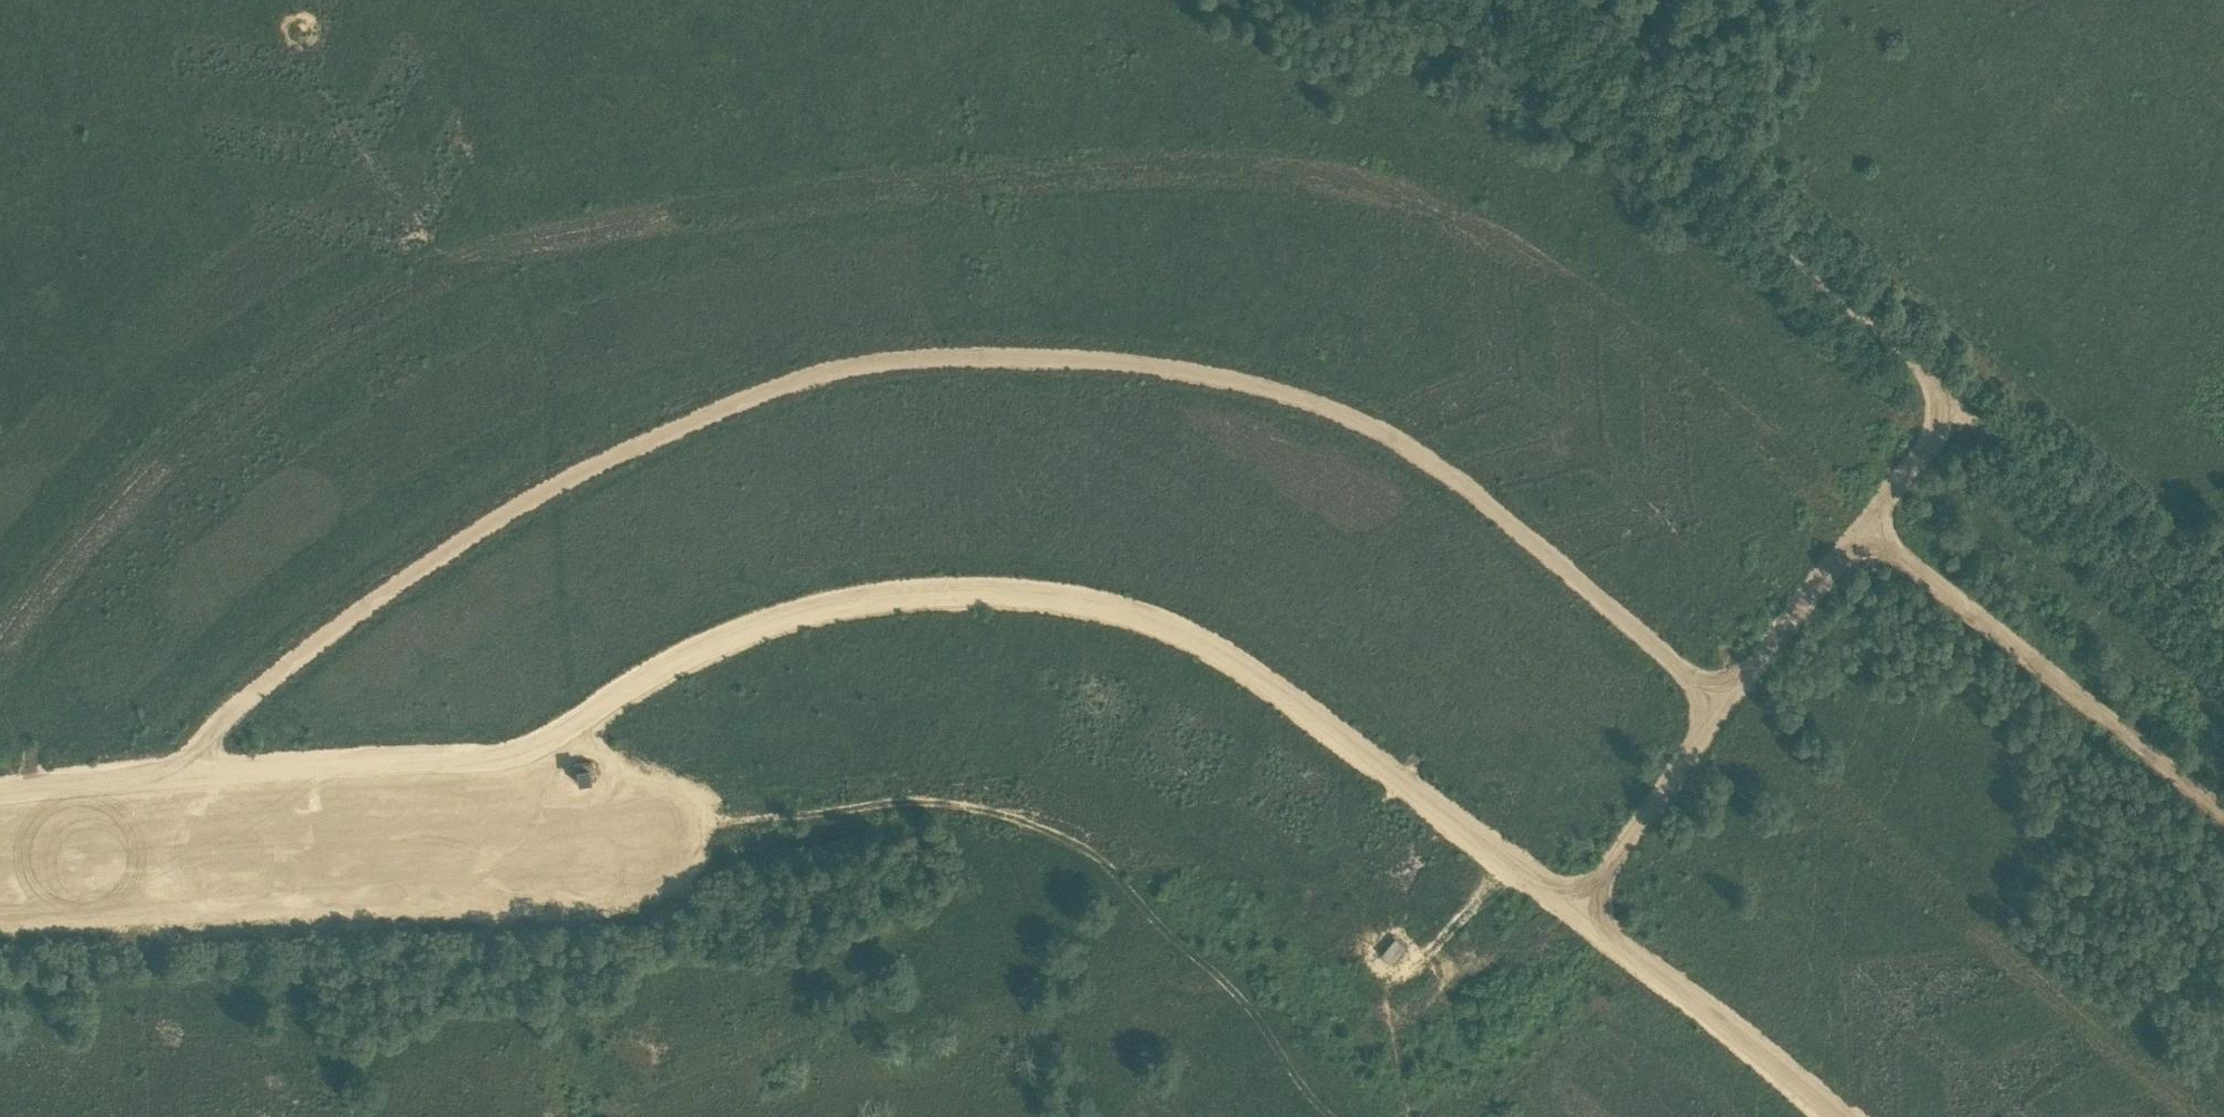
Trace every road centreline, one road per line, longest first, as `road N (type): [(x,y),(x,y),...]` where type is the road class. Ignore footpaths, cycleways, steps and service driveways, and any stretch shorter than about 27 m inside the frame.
road 1 (track): [(0,792),(181,773),(240,707),(456,551),(652,440),(844,365),(971,357),(1152,364),(1290,391),(1469,485),(1720,706),(1863,526),(2223,830)]
road 2 (track): [(181,773),(524,760),(737,629),(879,603),(975,596),(1133,606),(1260,674),(1573,909),(1823,1116)]
road 3 (track): [(1503,0),(2223,627)]
road 4 (track): [(1332,1116),(1233,989),(1073,841),(978,808),(915,801),(729,820),(524,760)]
road 5 (track): [(1720,706),(1573,909)]
road 6 (track): [(1863,526),(1930,440),(1938,380)]

